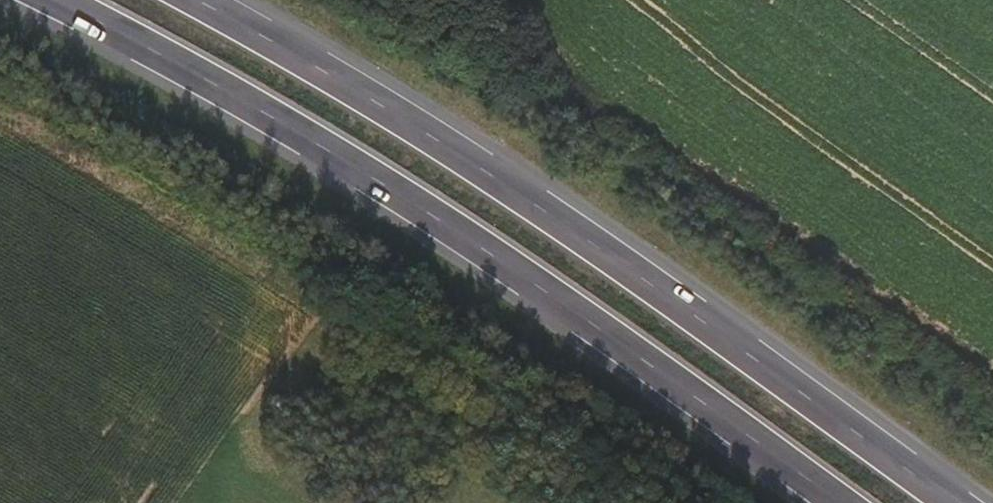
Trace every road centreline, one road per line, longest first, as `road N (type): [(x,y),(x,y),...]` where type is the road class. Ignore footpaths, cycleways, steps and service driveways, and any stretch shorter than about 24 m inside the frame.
road 1 (trunk): [(65,0),(218,79),(837,502)]
road 2 (trunk): [(941,502),(422,125),(195,0)]

